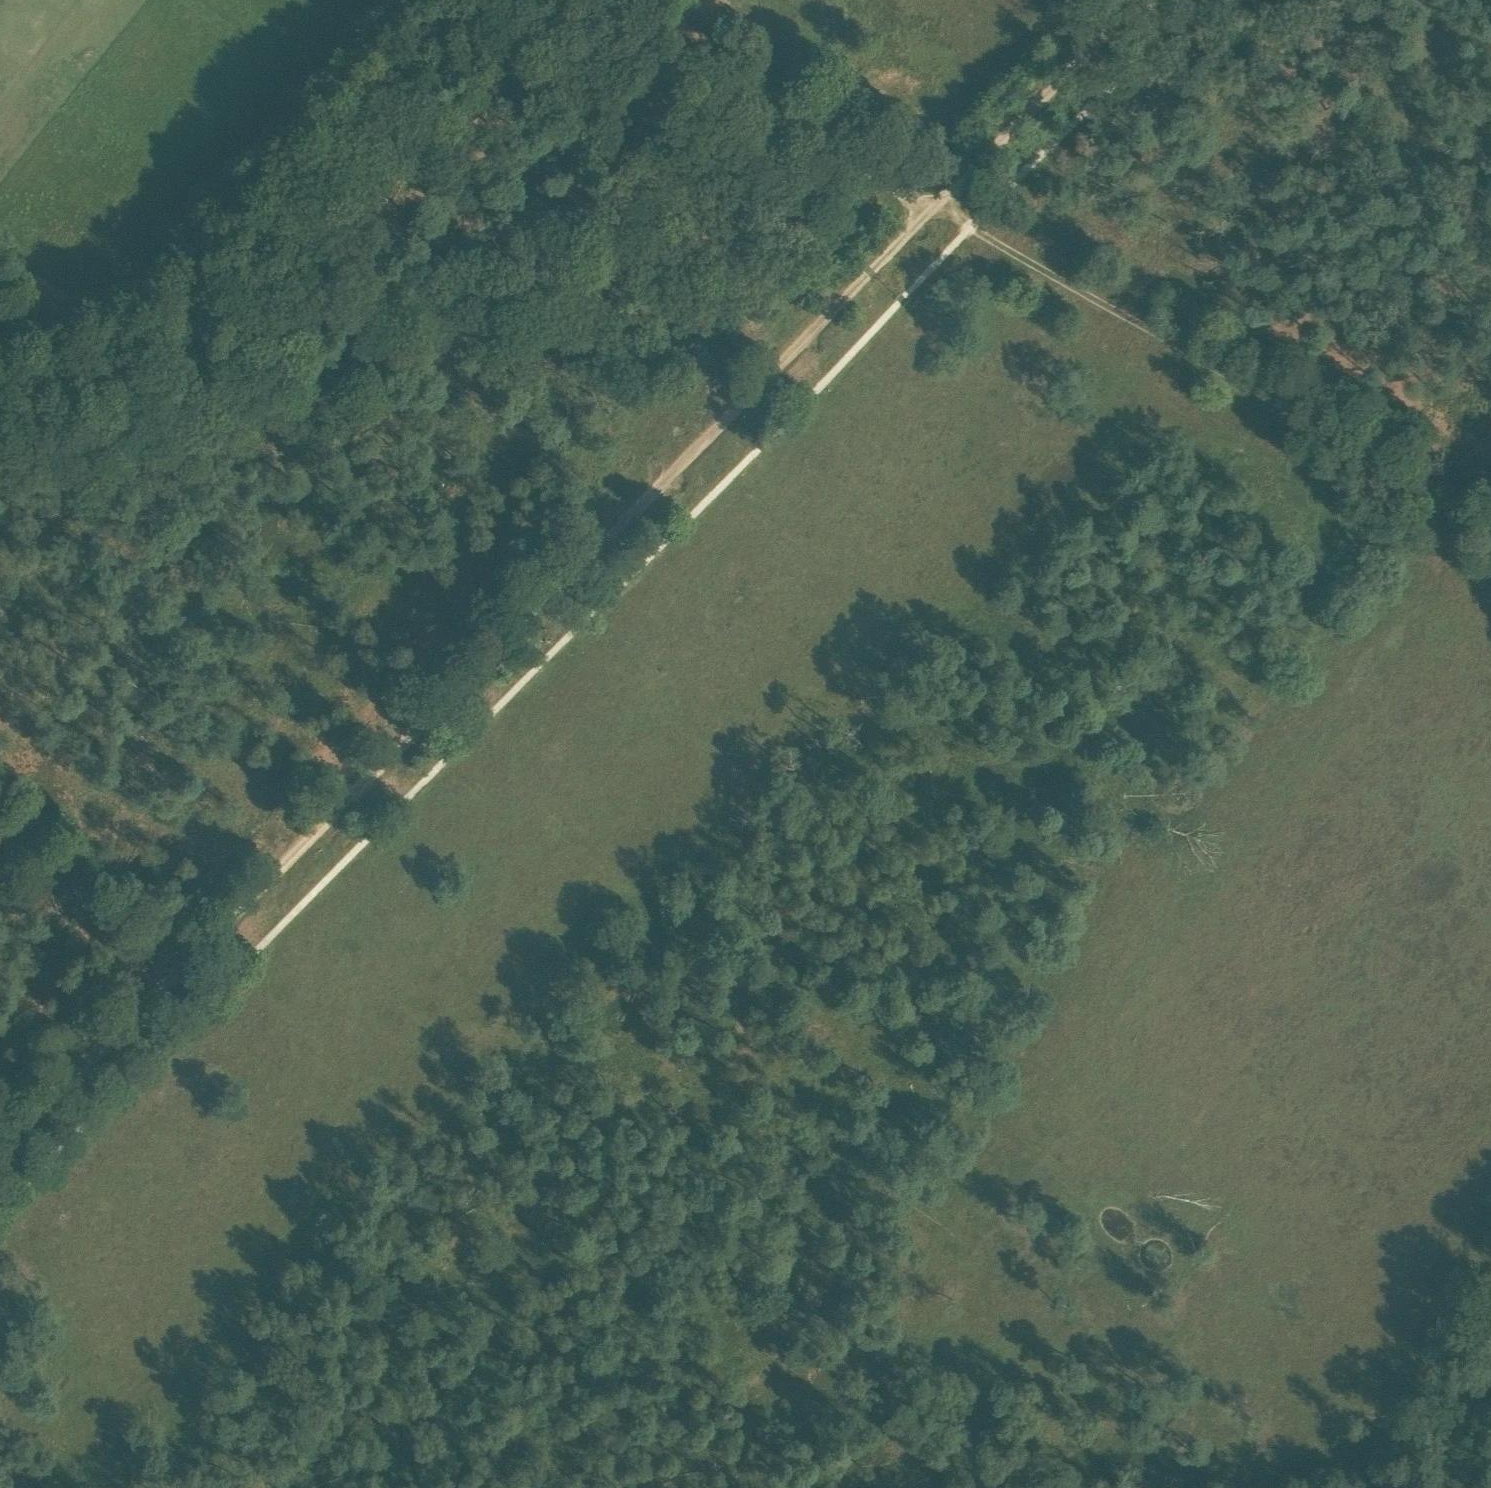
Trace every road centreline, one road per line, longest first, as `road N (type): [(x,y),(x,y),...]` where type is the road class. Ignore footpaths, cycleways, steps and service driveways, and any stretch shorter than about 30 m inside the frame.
road 1 (track): [(0,1122),(933,206)]
road 2 (track): [(1490,524),(933,206)]

